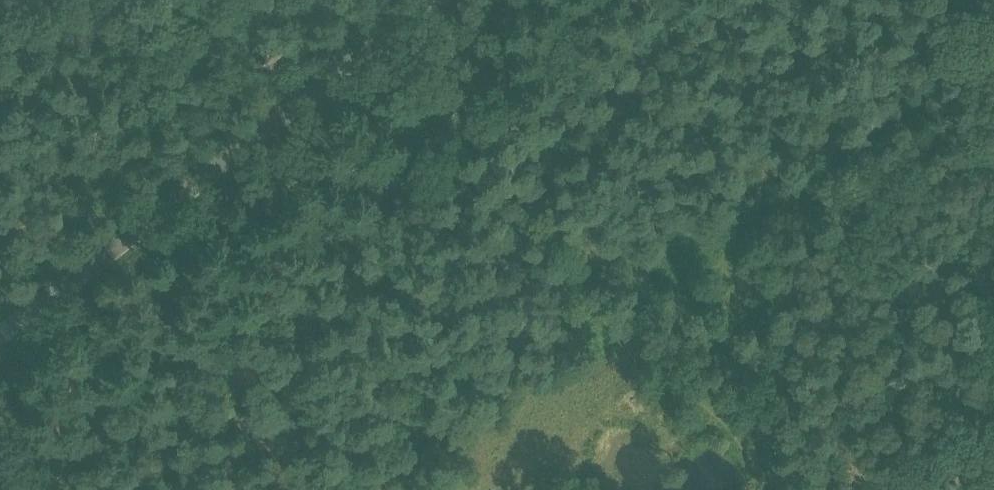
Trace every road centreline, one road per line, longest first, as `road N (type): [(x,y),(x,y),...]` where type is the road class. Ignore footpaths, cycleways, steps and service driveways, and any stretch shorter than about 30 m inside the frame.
road 1 (tertiary): [(0,327),(429,0)]

